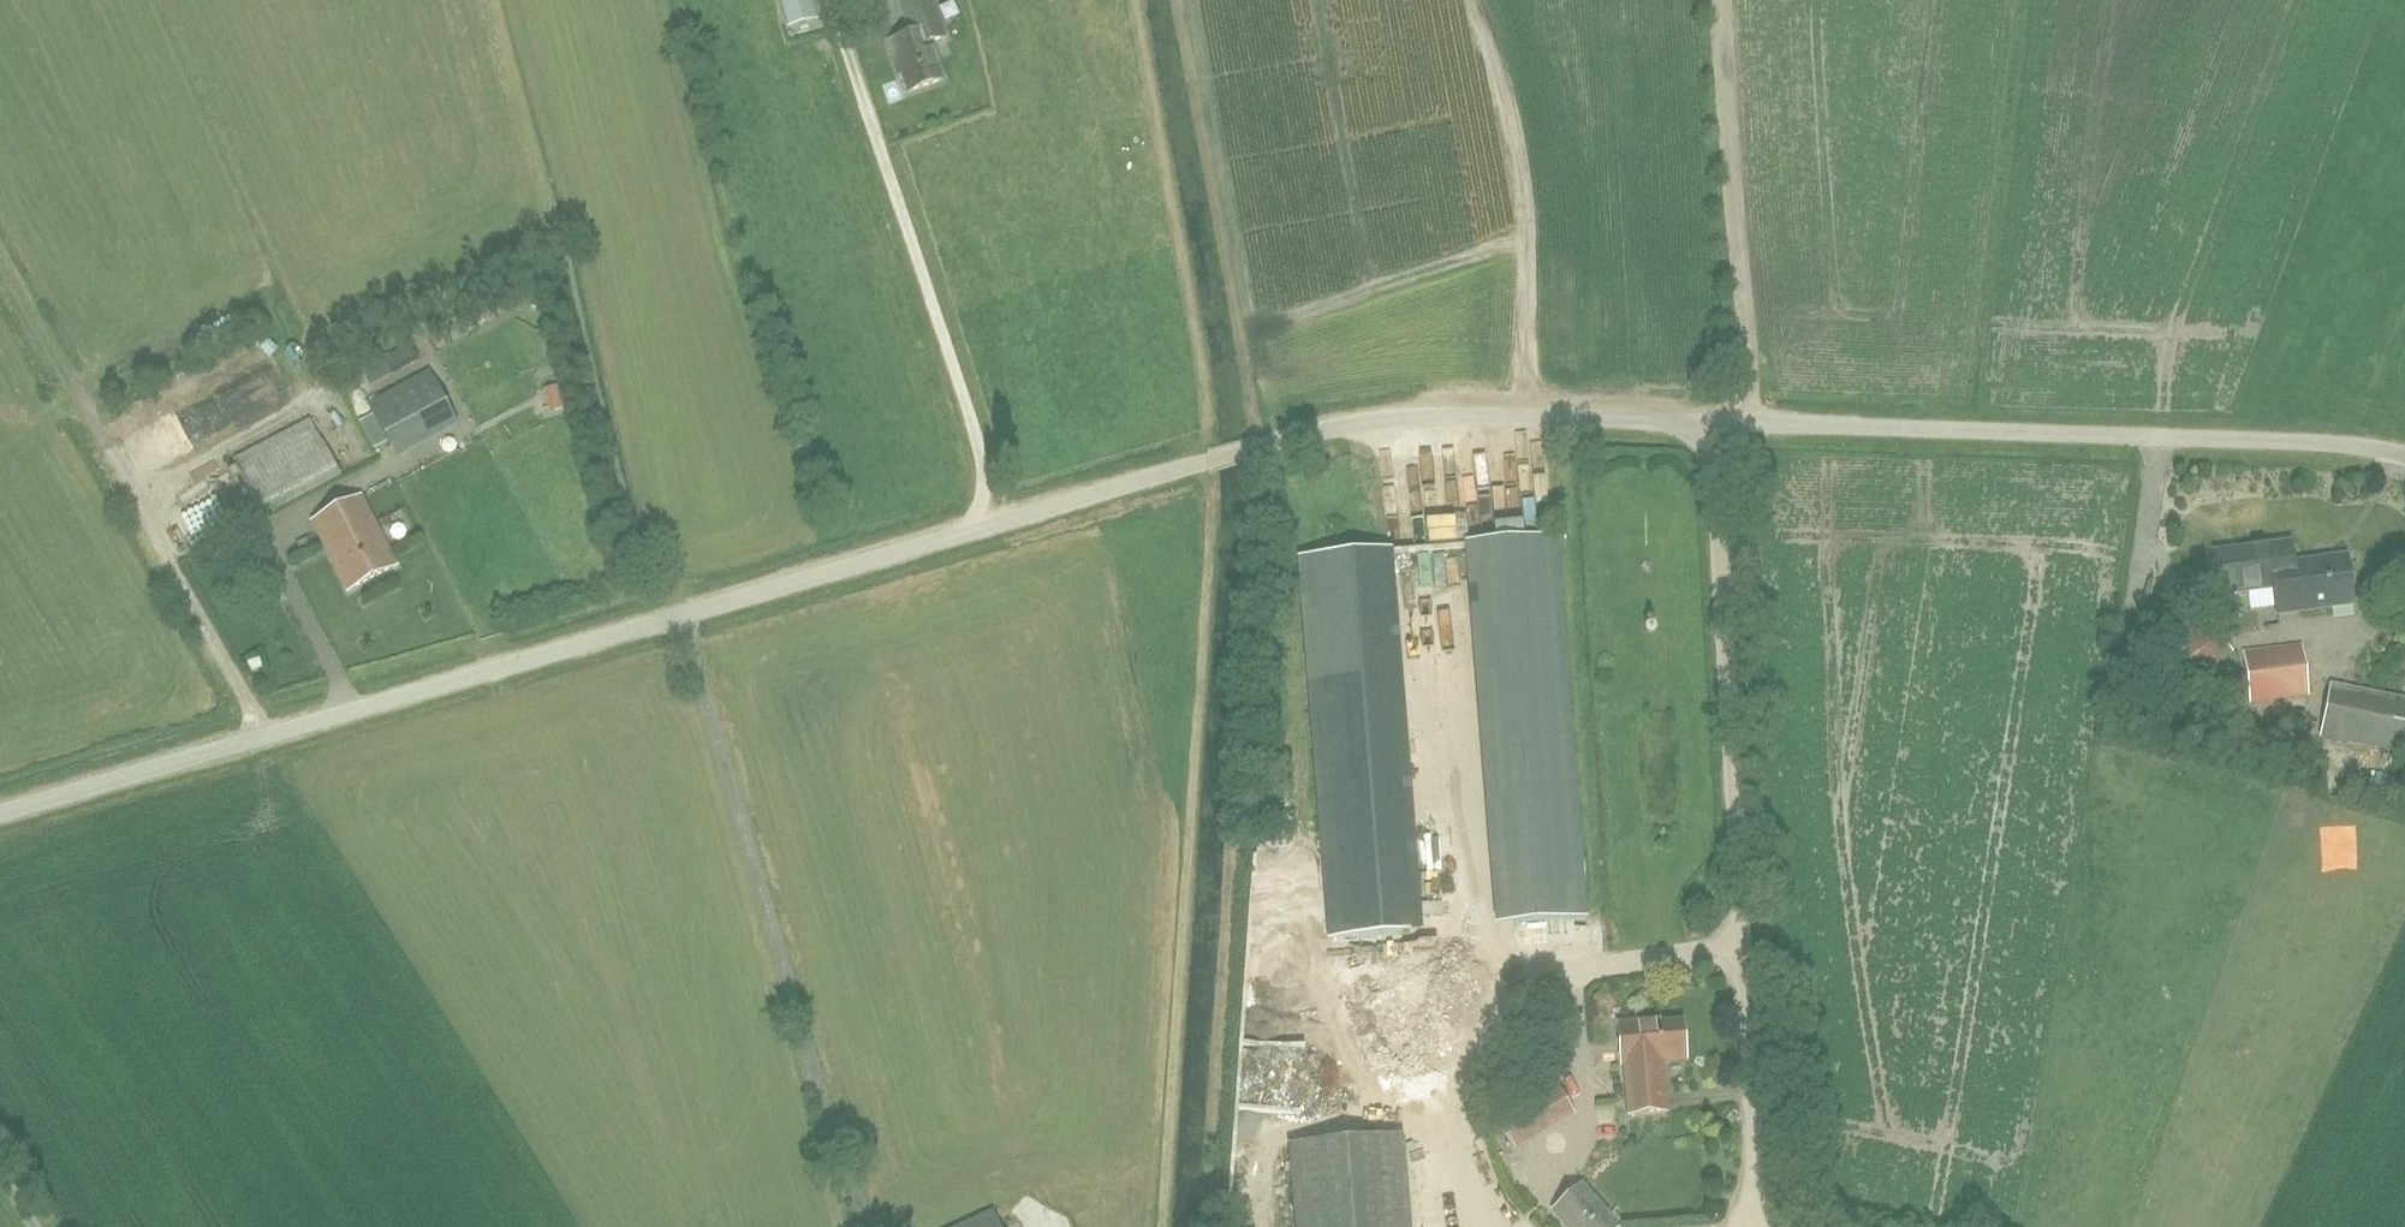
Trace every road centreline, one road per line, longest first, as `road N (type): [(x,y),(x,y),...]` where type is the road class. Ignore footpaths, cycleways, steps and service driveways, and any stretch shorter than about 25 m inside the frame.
road 1 (unclassified): [(2404,454),(1929,429),(1397,419),(1218,459),(0,814)]
road 2 (track): [(1524,419),(1530,221),(1511,108),(1475,0)]
road 3 (track): [(1751,423),(1723,0)]

